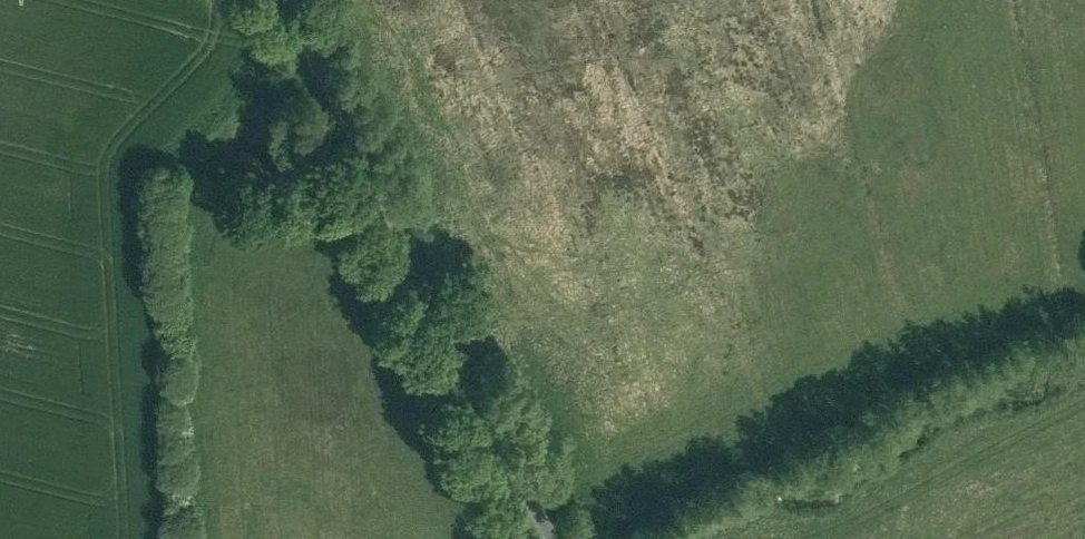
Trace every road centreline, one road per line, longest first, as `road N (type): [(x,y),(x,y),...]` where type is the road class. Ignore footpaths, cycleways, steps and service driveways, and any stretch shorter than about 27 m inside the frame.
road 1 (track): [(555,538),(293,0)]

